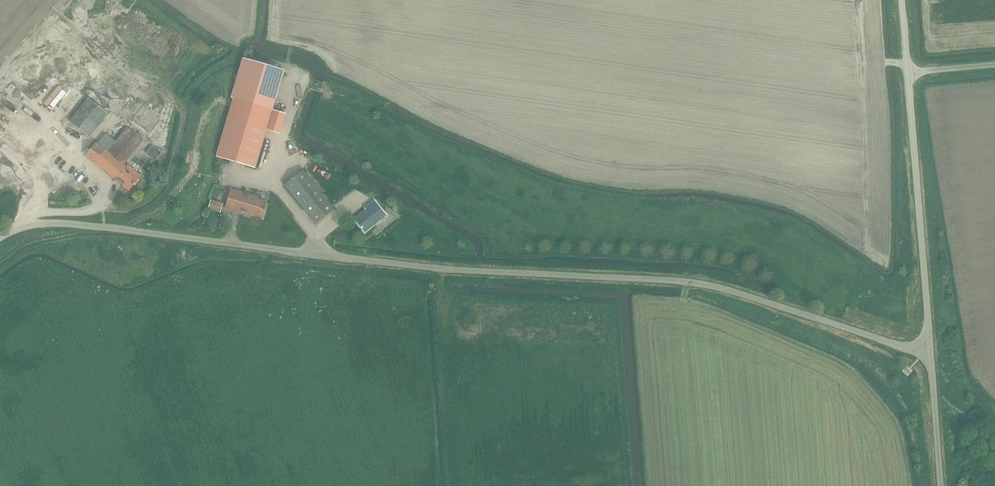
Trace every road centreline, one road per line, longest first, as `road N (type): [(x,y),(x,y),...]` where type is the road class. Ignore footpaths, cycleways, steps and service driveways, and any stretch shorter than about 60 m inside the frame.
road 1 (unclassified): [(0,232),(32,217),(66,218),(315,255),(716,287),(930,354)]
road 2 (unclassified): [(930,354),(908,72)]
road 3 (unclassified): [(941,485),(930,354)]

